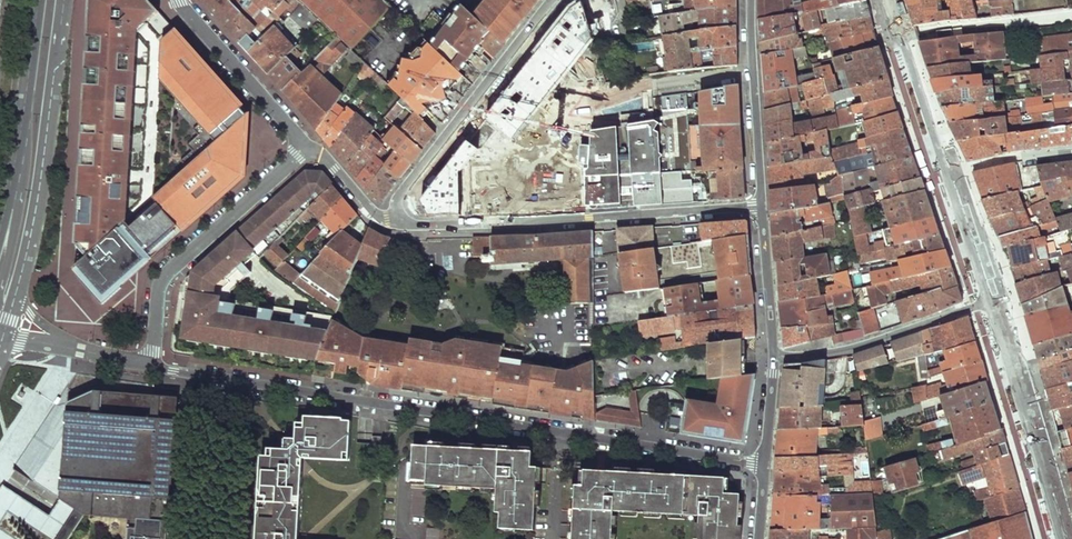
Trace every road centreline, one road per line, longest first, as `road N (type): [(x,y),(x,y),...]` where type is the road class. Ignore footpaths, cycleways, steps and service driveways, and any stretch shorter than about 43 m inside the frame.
road 1 (residential): [(150,366),(764,466)]
road 2 (residential): [(396,222),(758,208)]
road 3 (primary): [(19,284),(63,0)]
road 4 (residential): [(150,366),(157,294),(169,270),(306,148)]
road 5 (residential): [(396,222),(401,194),(552,0)]
road 6 (secondary): [(1064,538),(991,302)]
road 7 (residential): [(774,356),(854,348),(991,302)]
road 8 (tertiary): [(751,0),(758,208)]
road 9 (primary): [(37,0),(8,195)]
road 10 (residential): [(179,0),(306,148)]
road 11 (secondary): [(947,173),(887,0)]
road 12 (tertiary): [(758,208),(774,356)]
road 13 (residential): [(74,349),(0,465)]
road 14 (secondary): [(991,302),(947,173)]
road 15 (residential): [(947,173),(1071,151)]

